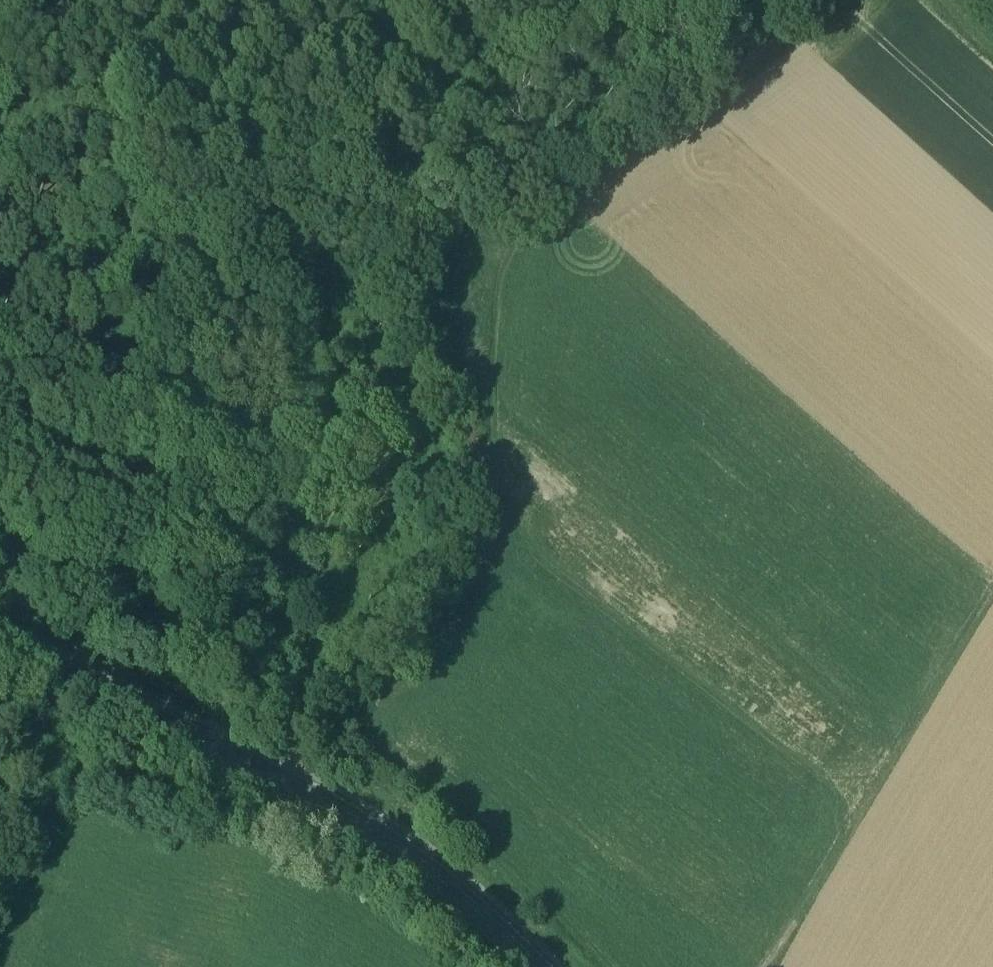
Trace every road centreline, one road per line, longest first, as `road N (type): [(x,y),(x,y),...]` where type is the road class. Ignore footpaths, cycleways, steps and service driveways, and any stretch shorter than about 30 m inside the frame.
road 1 (secondary): [(543,966),(400,837),(288,772),(0,632)]
road 2 (track): [(659,135),(500,251),(473,576),(442,622)]
road 3 (track): [(848,831),(477,518)]
road 4 (track): [(787,926),(442,622)]
road 5 (track): [(760,966),(992,585)]
road 6 (track): [(422,966),(311,885),(60,758)]
road 7 (track): [(843,0),(659,135)]
road 8 (track): [(395,306),(460,230),(500,251)]

